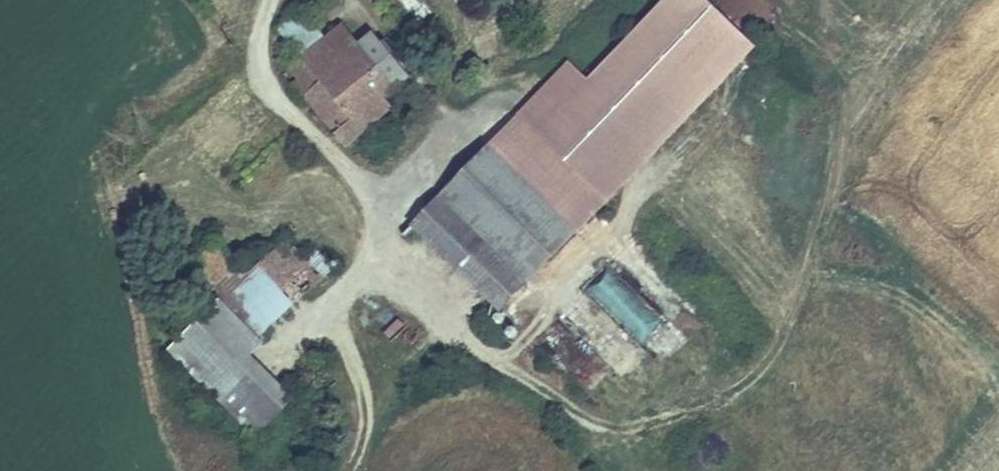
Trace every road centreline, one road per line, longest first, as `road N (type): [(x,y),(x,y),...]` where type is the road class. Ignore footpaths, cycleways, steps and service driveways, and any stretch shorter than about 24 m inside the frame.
road 1 (track): [(354,470),(362,462),(366,401),(350,346),(325,312)]

